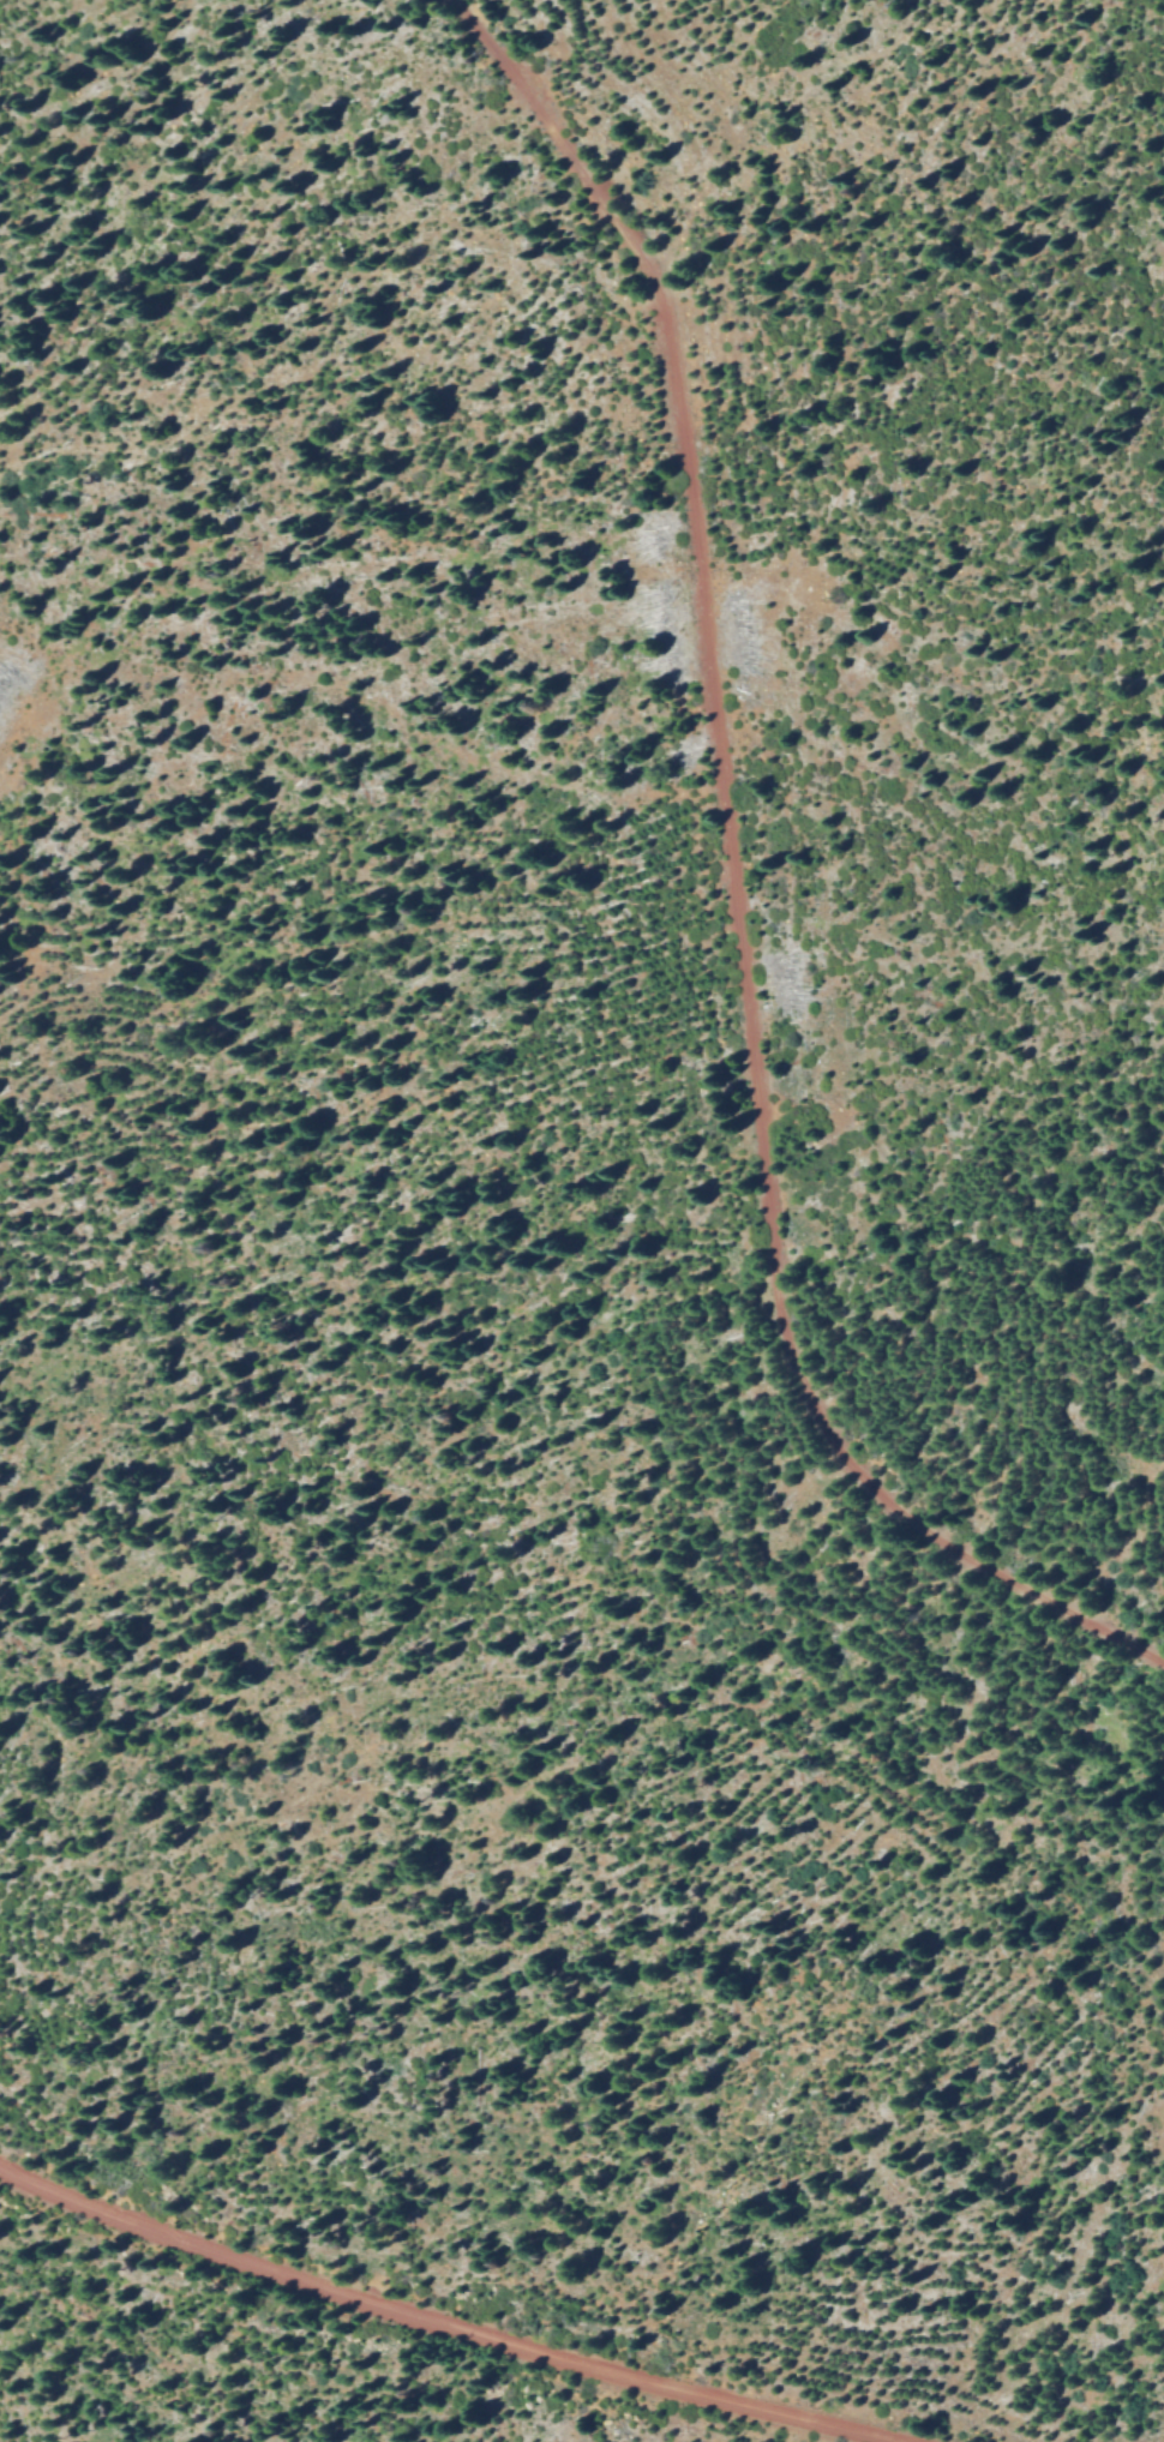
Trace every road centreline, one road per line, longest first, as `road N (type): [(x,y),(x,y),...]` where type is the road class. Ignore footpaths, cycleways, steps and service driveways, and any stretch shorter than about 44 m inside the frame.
road 1 (track): [(1163,1653),(892,1512),(809,1409),(774,1291),(698,556),(665,323),(647,266),(547,102),(469,0)]
road 2 (track): [(901,2441),(576,2360),(126,2226),(0,2159)]

